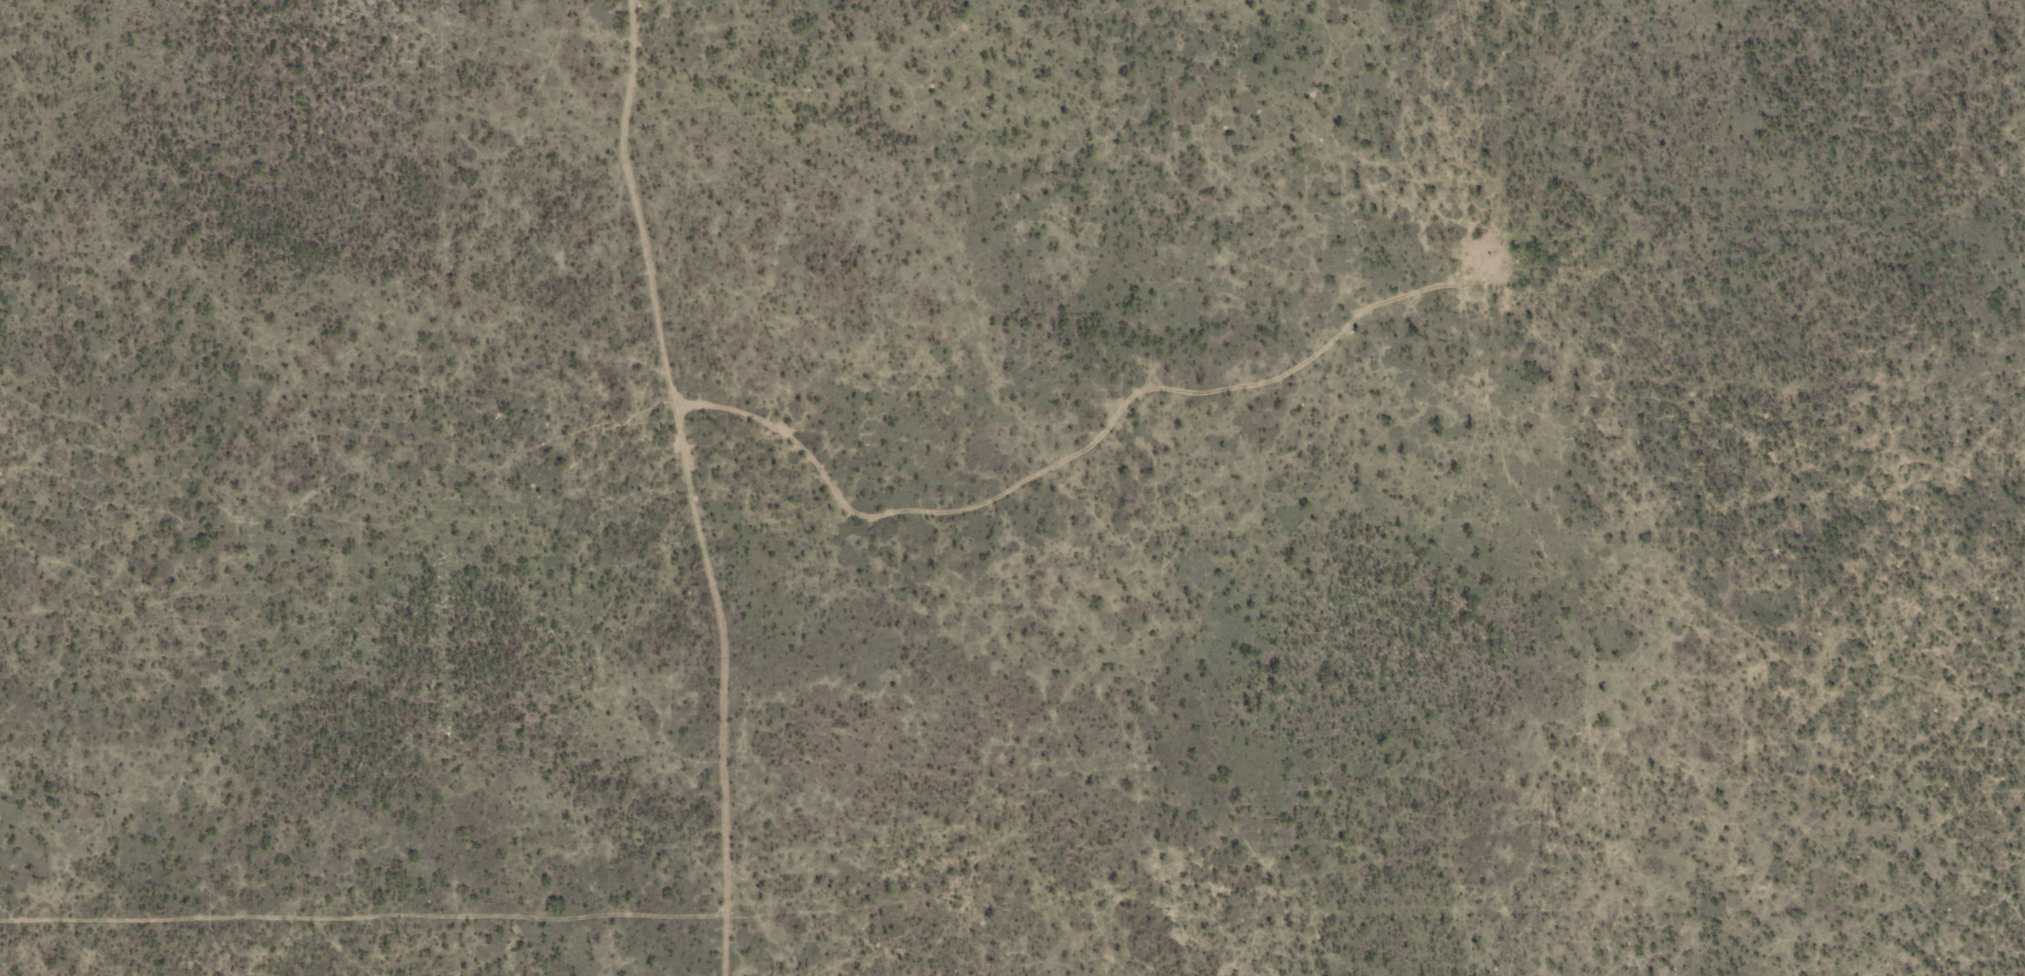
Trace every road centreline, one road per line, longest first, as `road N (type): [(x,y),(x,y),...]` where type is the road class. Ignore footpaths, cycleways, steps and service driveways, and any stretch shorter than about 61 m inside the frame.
road 1 (track): [(708,975),(730,584),(690,290),(636,136),(642,0)]

